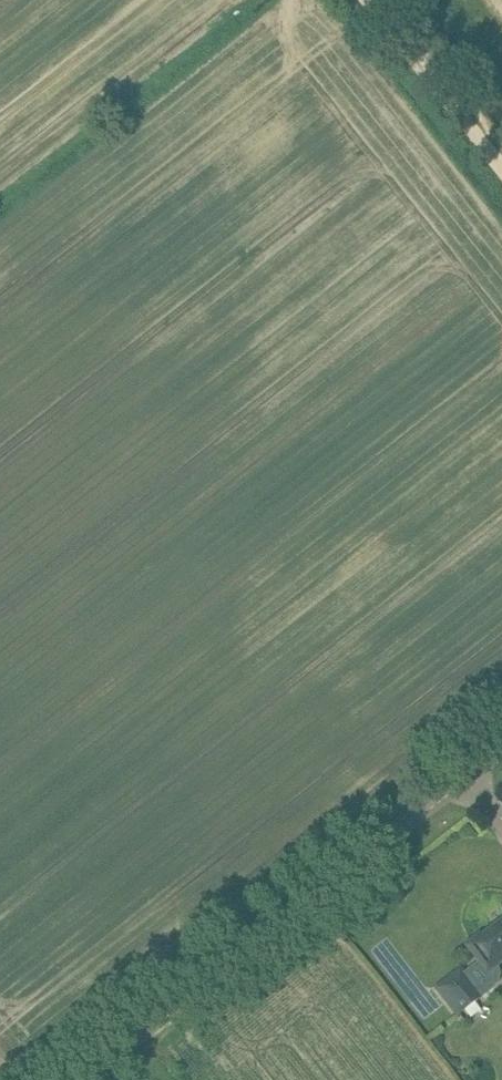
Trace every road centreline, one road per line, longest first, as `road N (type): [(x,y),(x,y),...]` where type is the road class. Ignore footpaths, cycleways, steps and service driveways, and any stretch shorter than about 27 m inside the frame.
road 1 (tertiary): [(78,1079),(501,735)]
road 2 (track): [(501,165),(372,0)]

